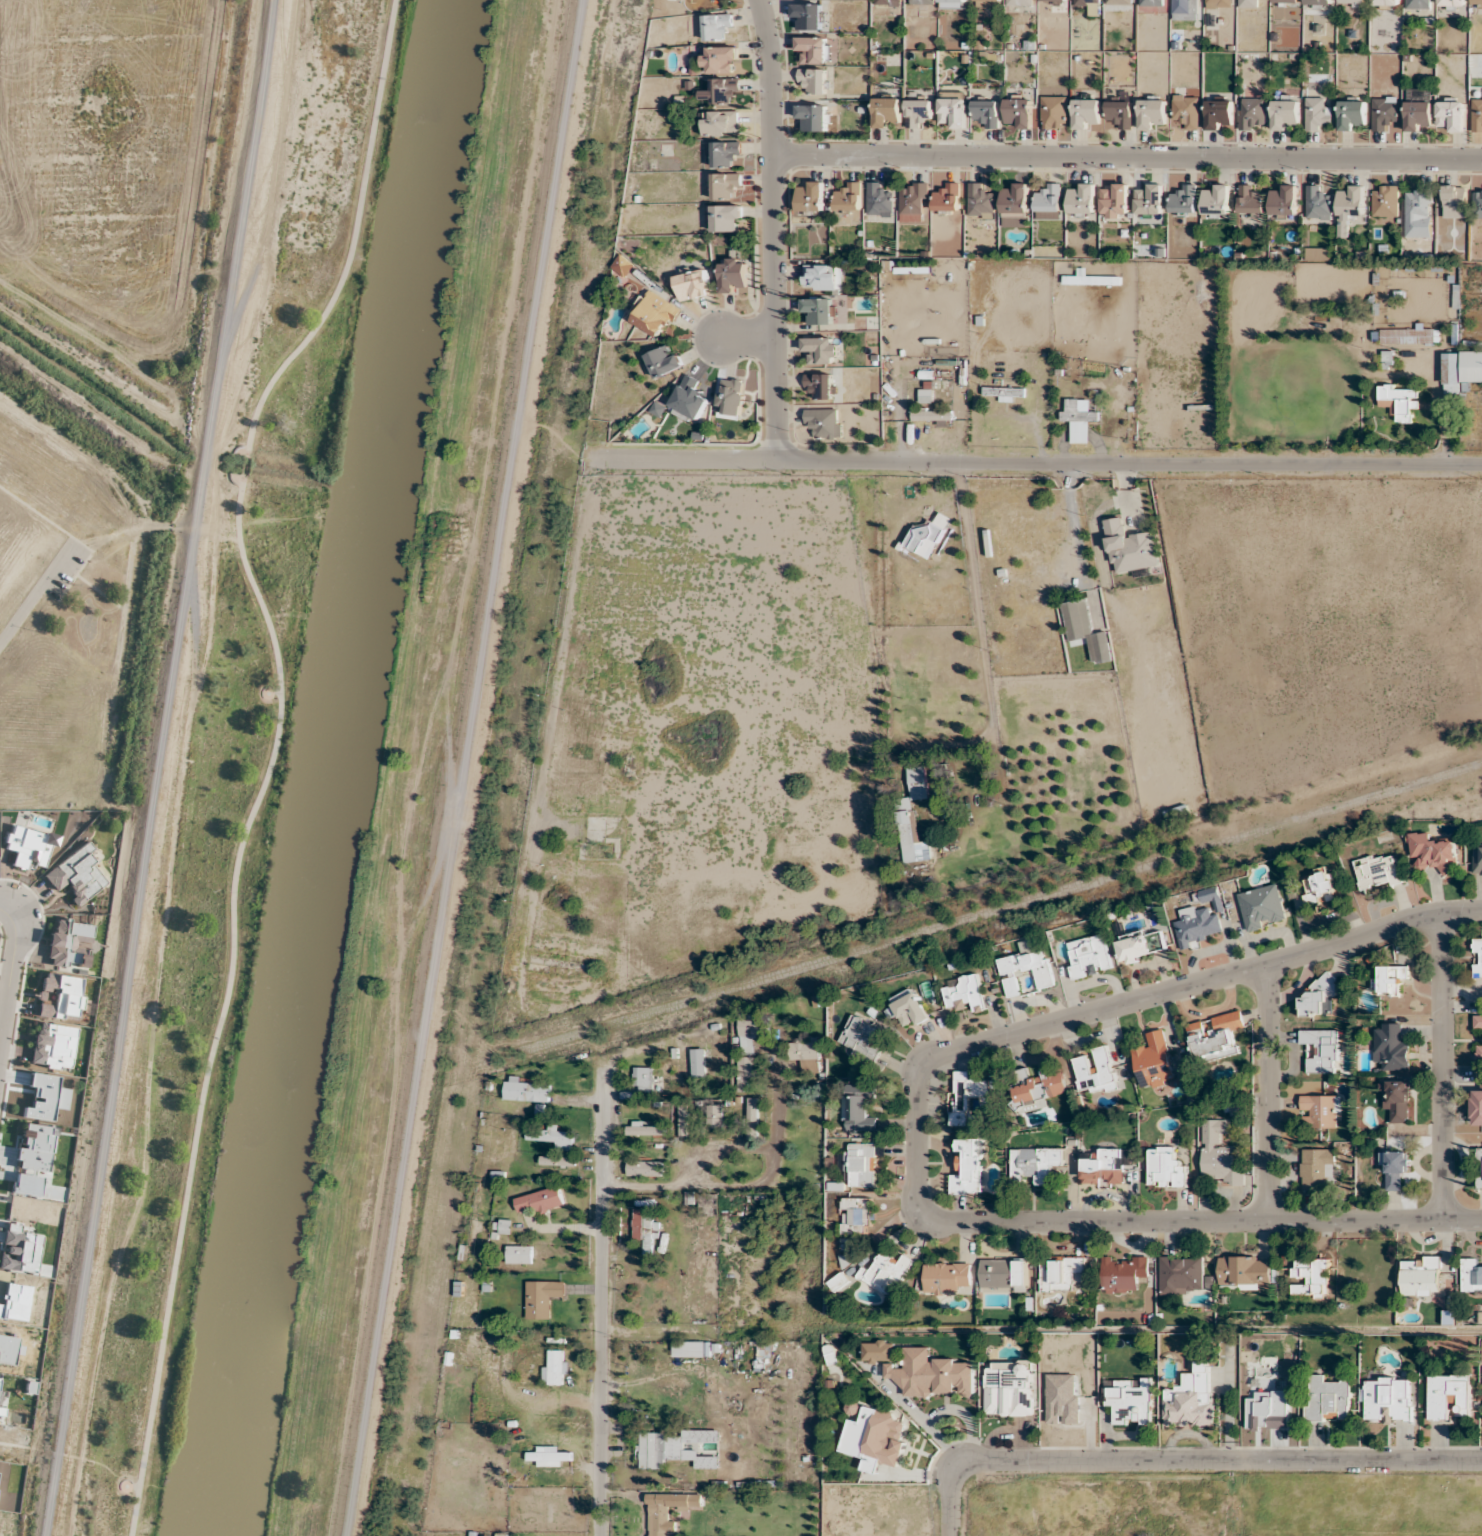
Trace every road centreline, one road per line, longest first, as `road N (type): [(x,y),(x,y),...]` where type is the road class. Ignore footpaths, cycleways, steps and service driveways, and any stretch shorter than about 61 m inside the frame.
road 1 (track): [(345,1535),(585,0)]
road 2 (track): [(45,1535),(270,0)]
road 3 (residential): [(1481,1220),(947,1224),(926,1216),(916,1196),(916,1085),(920,1068),(937,1054),(1267,967),(1418,917),(1481,912)]
road 4 (residential): [(1481,465),(583,461)]
road 5 (residential): [(769,155),(1481,161)]
road 6 (residential): [(951,1535),(951,1481),(957,1465),(970,1460),(1481,1462)]
road 7 (residential): [(601,1535),(604,1064)]
road 8 (residential): [(767,462),(769,155),(757,0)]
road 9 (residential): [(1444,1220),(1439,914)]
road 10 (residential): [(603,1185),(759,1183),(776,1134),(774,1048)]
road 11 (residential): [(1270,1222),(1267,967)]
road 12 (residential): [(1,910),(12,918),(15,945),(0,1044)]

